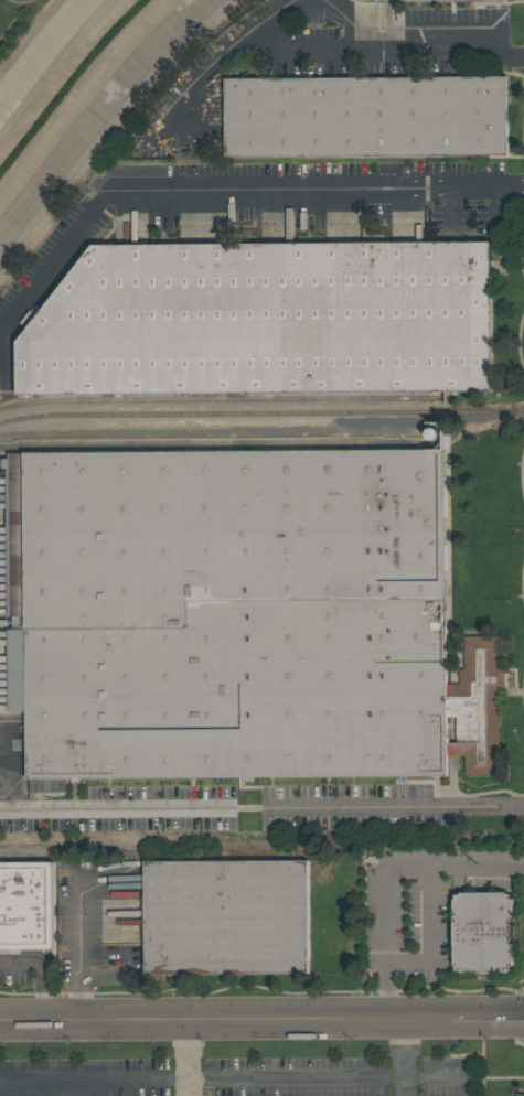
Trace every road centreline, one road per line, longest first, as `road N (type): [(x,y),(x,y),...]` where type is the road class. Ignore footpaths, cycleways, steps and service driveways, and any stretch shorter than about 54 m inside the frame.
road 1 (residential): [(523,1022),(0,1019)]

